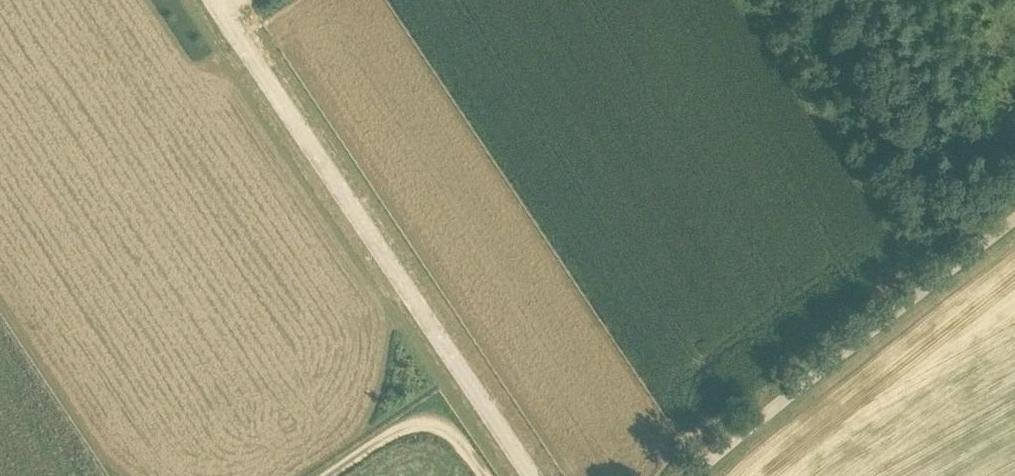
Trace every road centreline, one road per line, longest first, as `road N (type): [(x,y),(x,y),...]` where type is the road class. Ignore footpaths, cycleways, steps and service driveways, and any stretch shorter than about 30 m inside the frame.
road 1 (unclassified): [(692,475),(1014,218)]
road 2 (track): [(325,475),(395,429),(432,422),(458,434),(489,475)]

